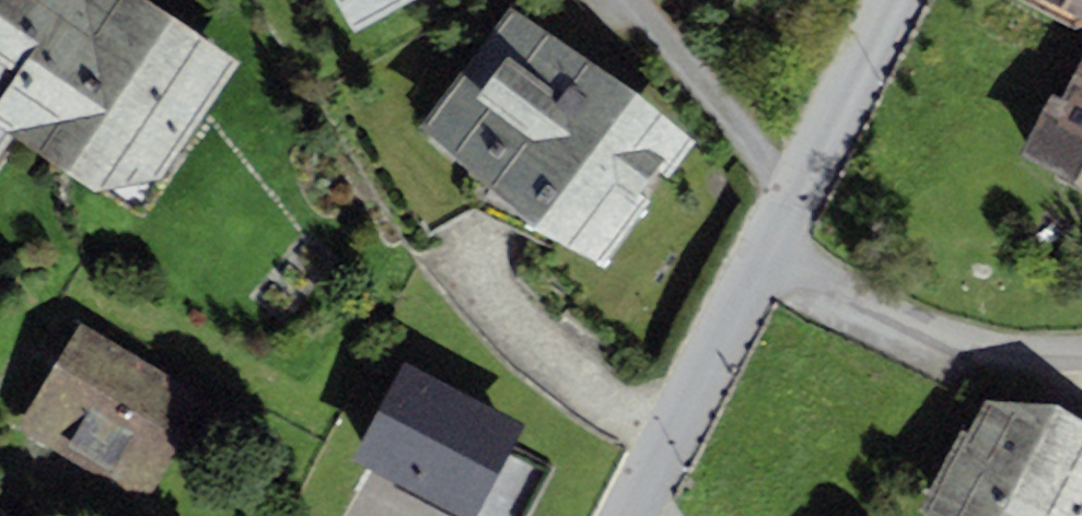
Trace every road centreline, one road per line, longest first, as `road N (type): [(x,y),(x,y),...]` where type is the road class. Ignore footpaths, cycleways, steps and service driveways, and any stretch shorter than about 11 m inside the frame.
road 1 (residential): [(765,251),(937,333),(1001,348),(1081,351)]
road 2 (residential): [(629,515),(765,251)]
road 3 (residential): [(765,251),(895,0)]

